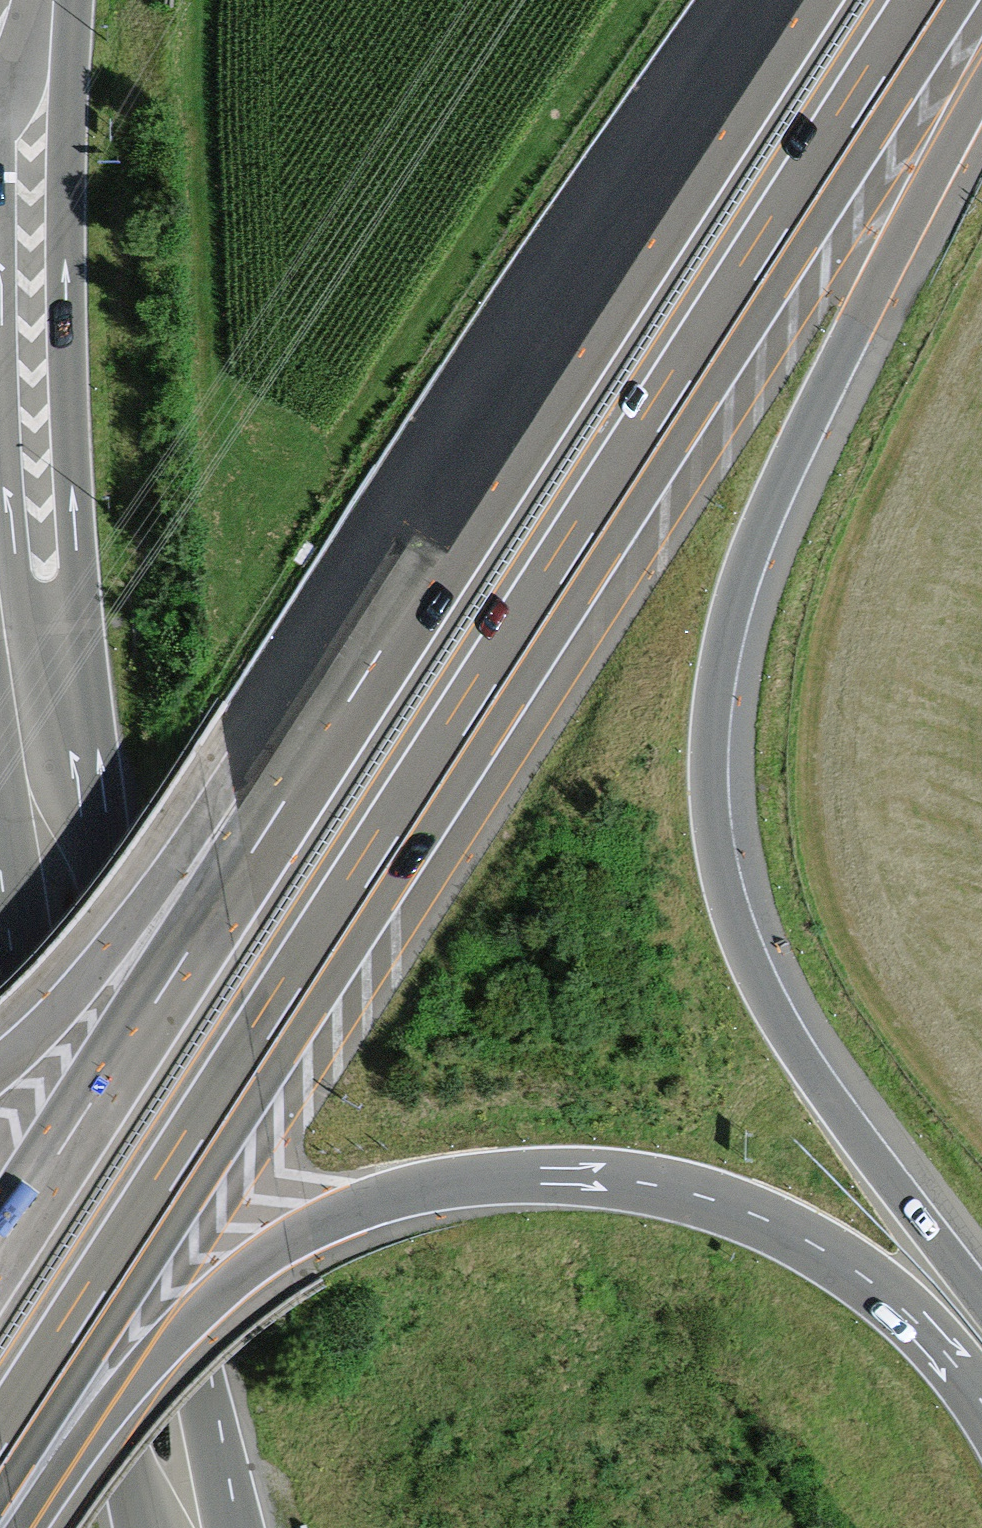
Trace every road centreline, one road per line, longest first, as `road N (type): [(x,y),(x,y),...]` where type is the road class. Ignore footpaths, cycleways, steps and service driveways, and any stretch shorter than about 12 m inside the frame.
road 1 (motorway): [(0,1455),(934,0)]
road 2 (motorway): [(981,1297),(787,1031),(751,957),(715,824),(714,752),(722,680),(763,535),(981,105)]
road 3 (motorway): [(27,1527),(82,1448),(213,1297),(287,1242),(347,1214),(486,1178),(637,1182),(761,1217),(864,1276),(910,1316),(981,1402)]
road 4 (primary): [(101,812),(72,483),(66,291),(74,0)]
road 5 (primary): [(0,726),(89,1278),(138,1527)]
road 6 (motorway): [(437,562),(0,1246)]
road 7 (primary): [(222,1527),(101,812)]
road 8 (motorway): [(437,562),(209,812),(67,1003),(0,1066)]
road 9 (motorway): [(793,0),(437,562)]
road 10 (primary): [(101,812),(45,694),(20,613),(0,382)]
road 11 (primary): [(0,116),(34,72),(69,0)]

